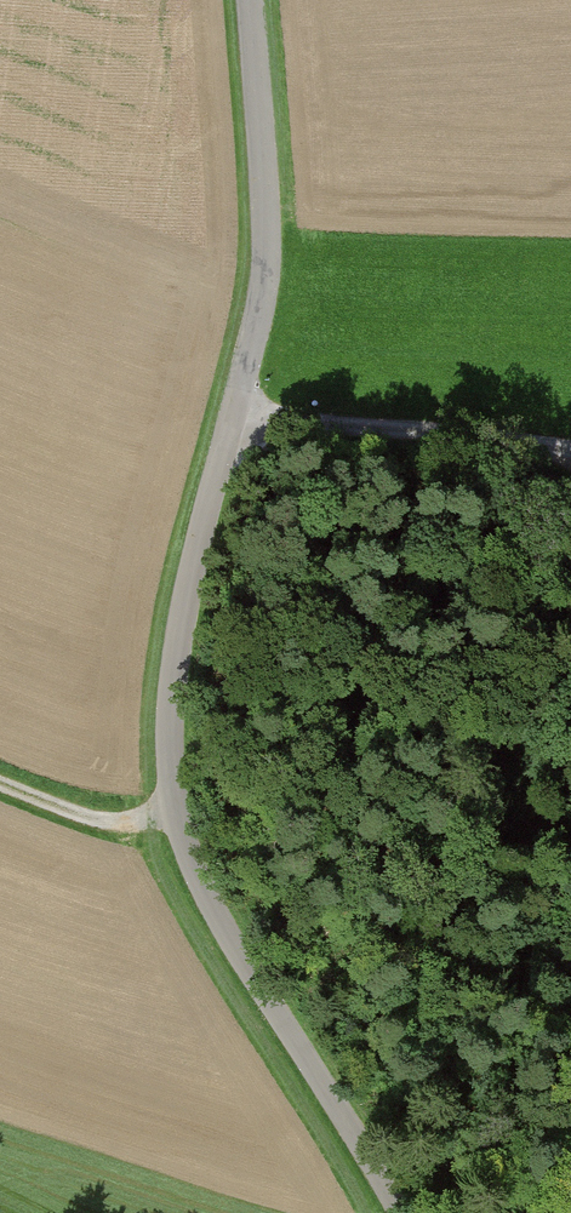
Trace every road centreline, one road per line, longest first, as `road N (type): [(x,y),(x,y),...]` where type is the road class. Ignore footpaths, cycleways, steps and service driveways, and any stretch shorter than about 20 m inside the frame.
road 1 (unclassified): [(397,1212),(191,856),(174,811),(173,682),(267,258),(250,0)]
road 2 (track): [(236,413),(570,454)]
road 3 (track): [(174,811),(95,818),(0,779)]

